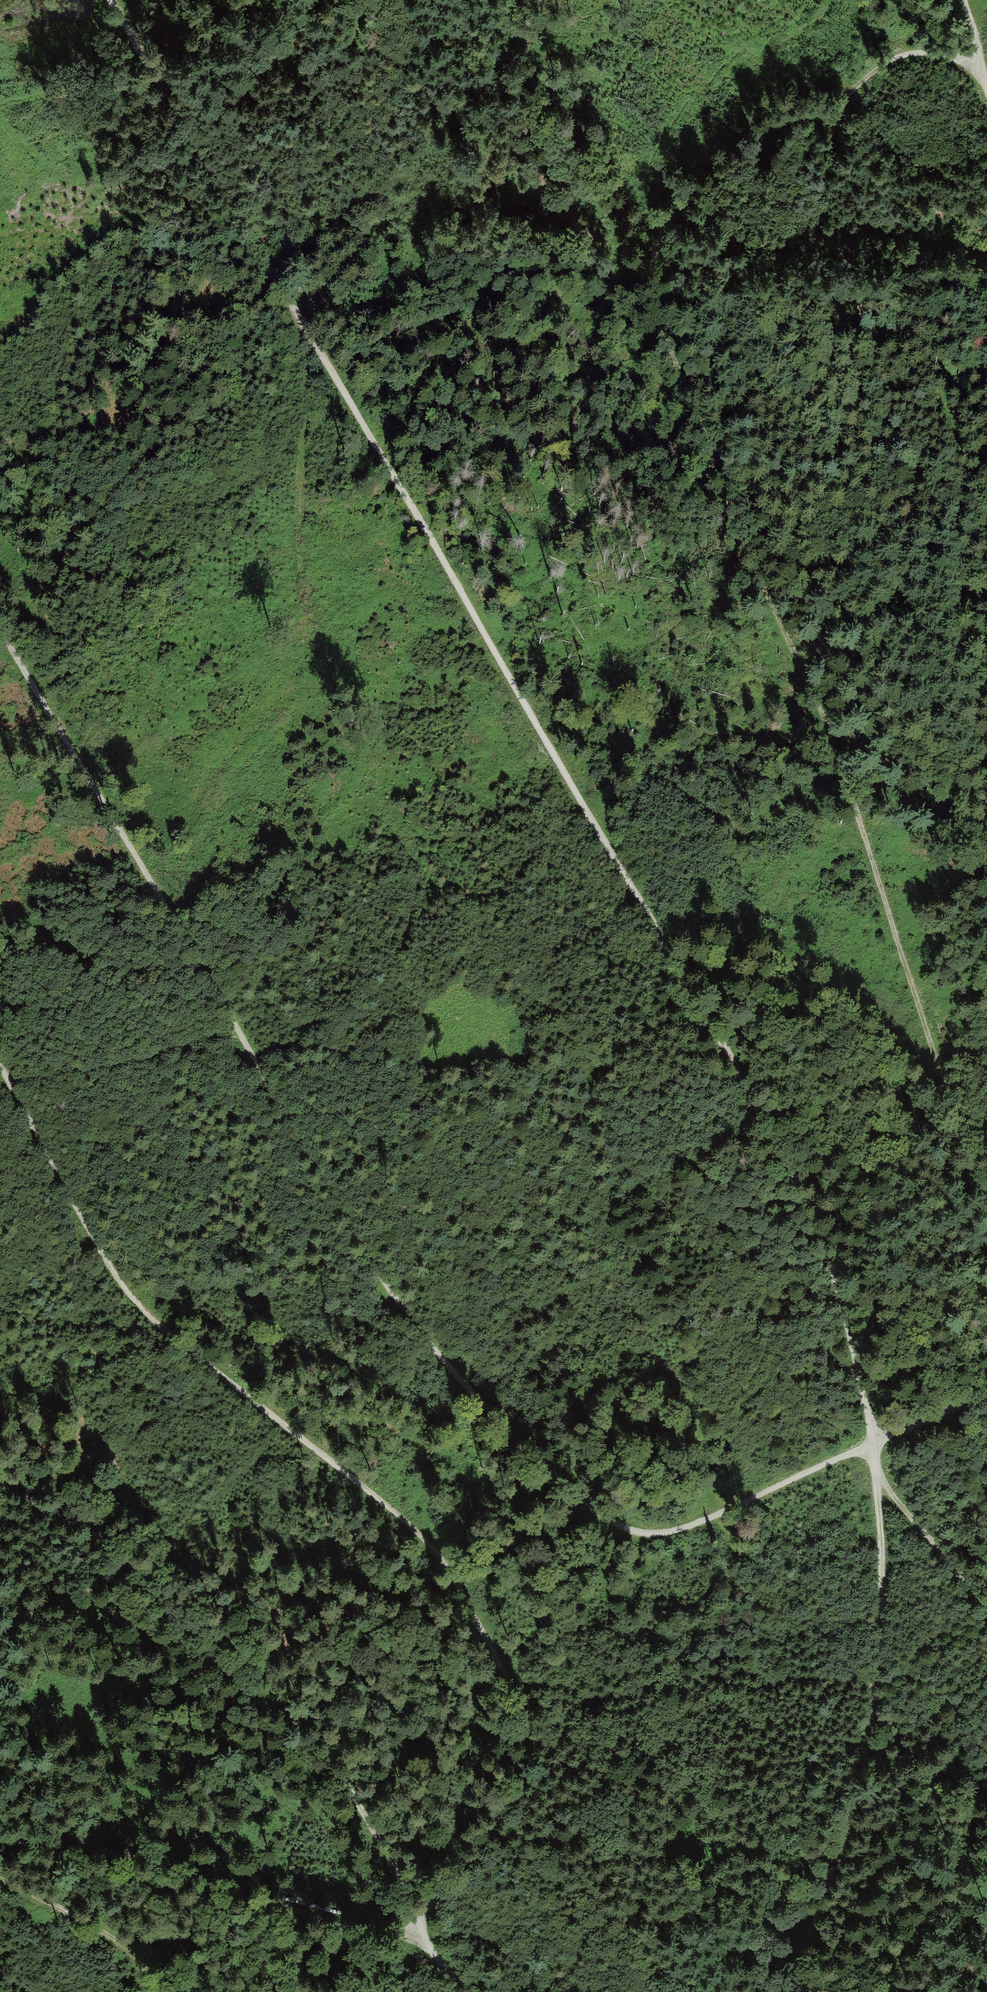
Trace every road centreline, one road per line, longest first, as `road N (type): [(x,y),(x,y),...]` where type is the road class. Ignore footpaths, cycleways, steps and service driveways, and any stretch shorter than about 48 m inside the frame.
road 1 (track): [(980,61),(908,55),(878,66),(832,104),(726,155),(662,232),(655,311),(726,499),(829,727),(986,1214)]
road 2 (track): [(305,332),(294,557),(328,671),(401,843),(482,957),(539,997),(587,1057),(620,1159),(679,1282),(729,1512)]
road 3 (track): [(305,332),(409,497),(785,1157),(840,1302),(873,1441)]
road 4 (track): [(475,1991),(415,1937),(417,1916),(482,1835),(527,1759),(505,1674),(470,1600),(427,1535),(181,1347),(127,1296),(7,1079)]
road 5 (track): [(873,1441),(684,1534),(623,1535),(438,1363),(234,1033)]
road 6 (track): [(417,1916),(407,1880),(328,1750),(293,1709),(96,1535),(0,1485)]
road 7 (track): [(875,1472),(881,1562),(864,1766),(779,1991)]
road 8 (track): [(0,630),(234,1033)]
road 9 (track): [(415,1937),(254,1900),(100,1848),(0,1840)]
road 10 (track): [(108,0),(231,194),(305,332)]
road 11 (track): [(267,260),(489,84),(513,27),(502,0)]
road 12 (track): [(234,1033),(7,1079)]
road 13 (track): [(0,1882),(124,1943),(160,1991)]
road 14 (track): [(986,1615),(875,1472)]
road 15 (track): [(138,1574),(0,1627)]
road 16 (track): [(986,1395),(873,1441)]

